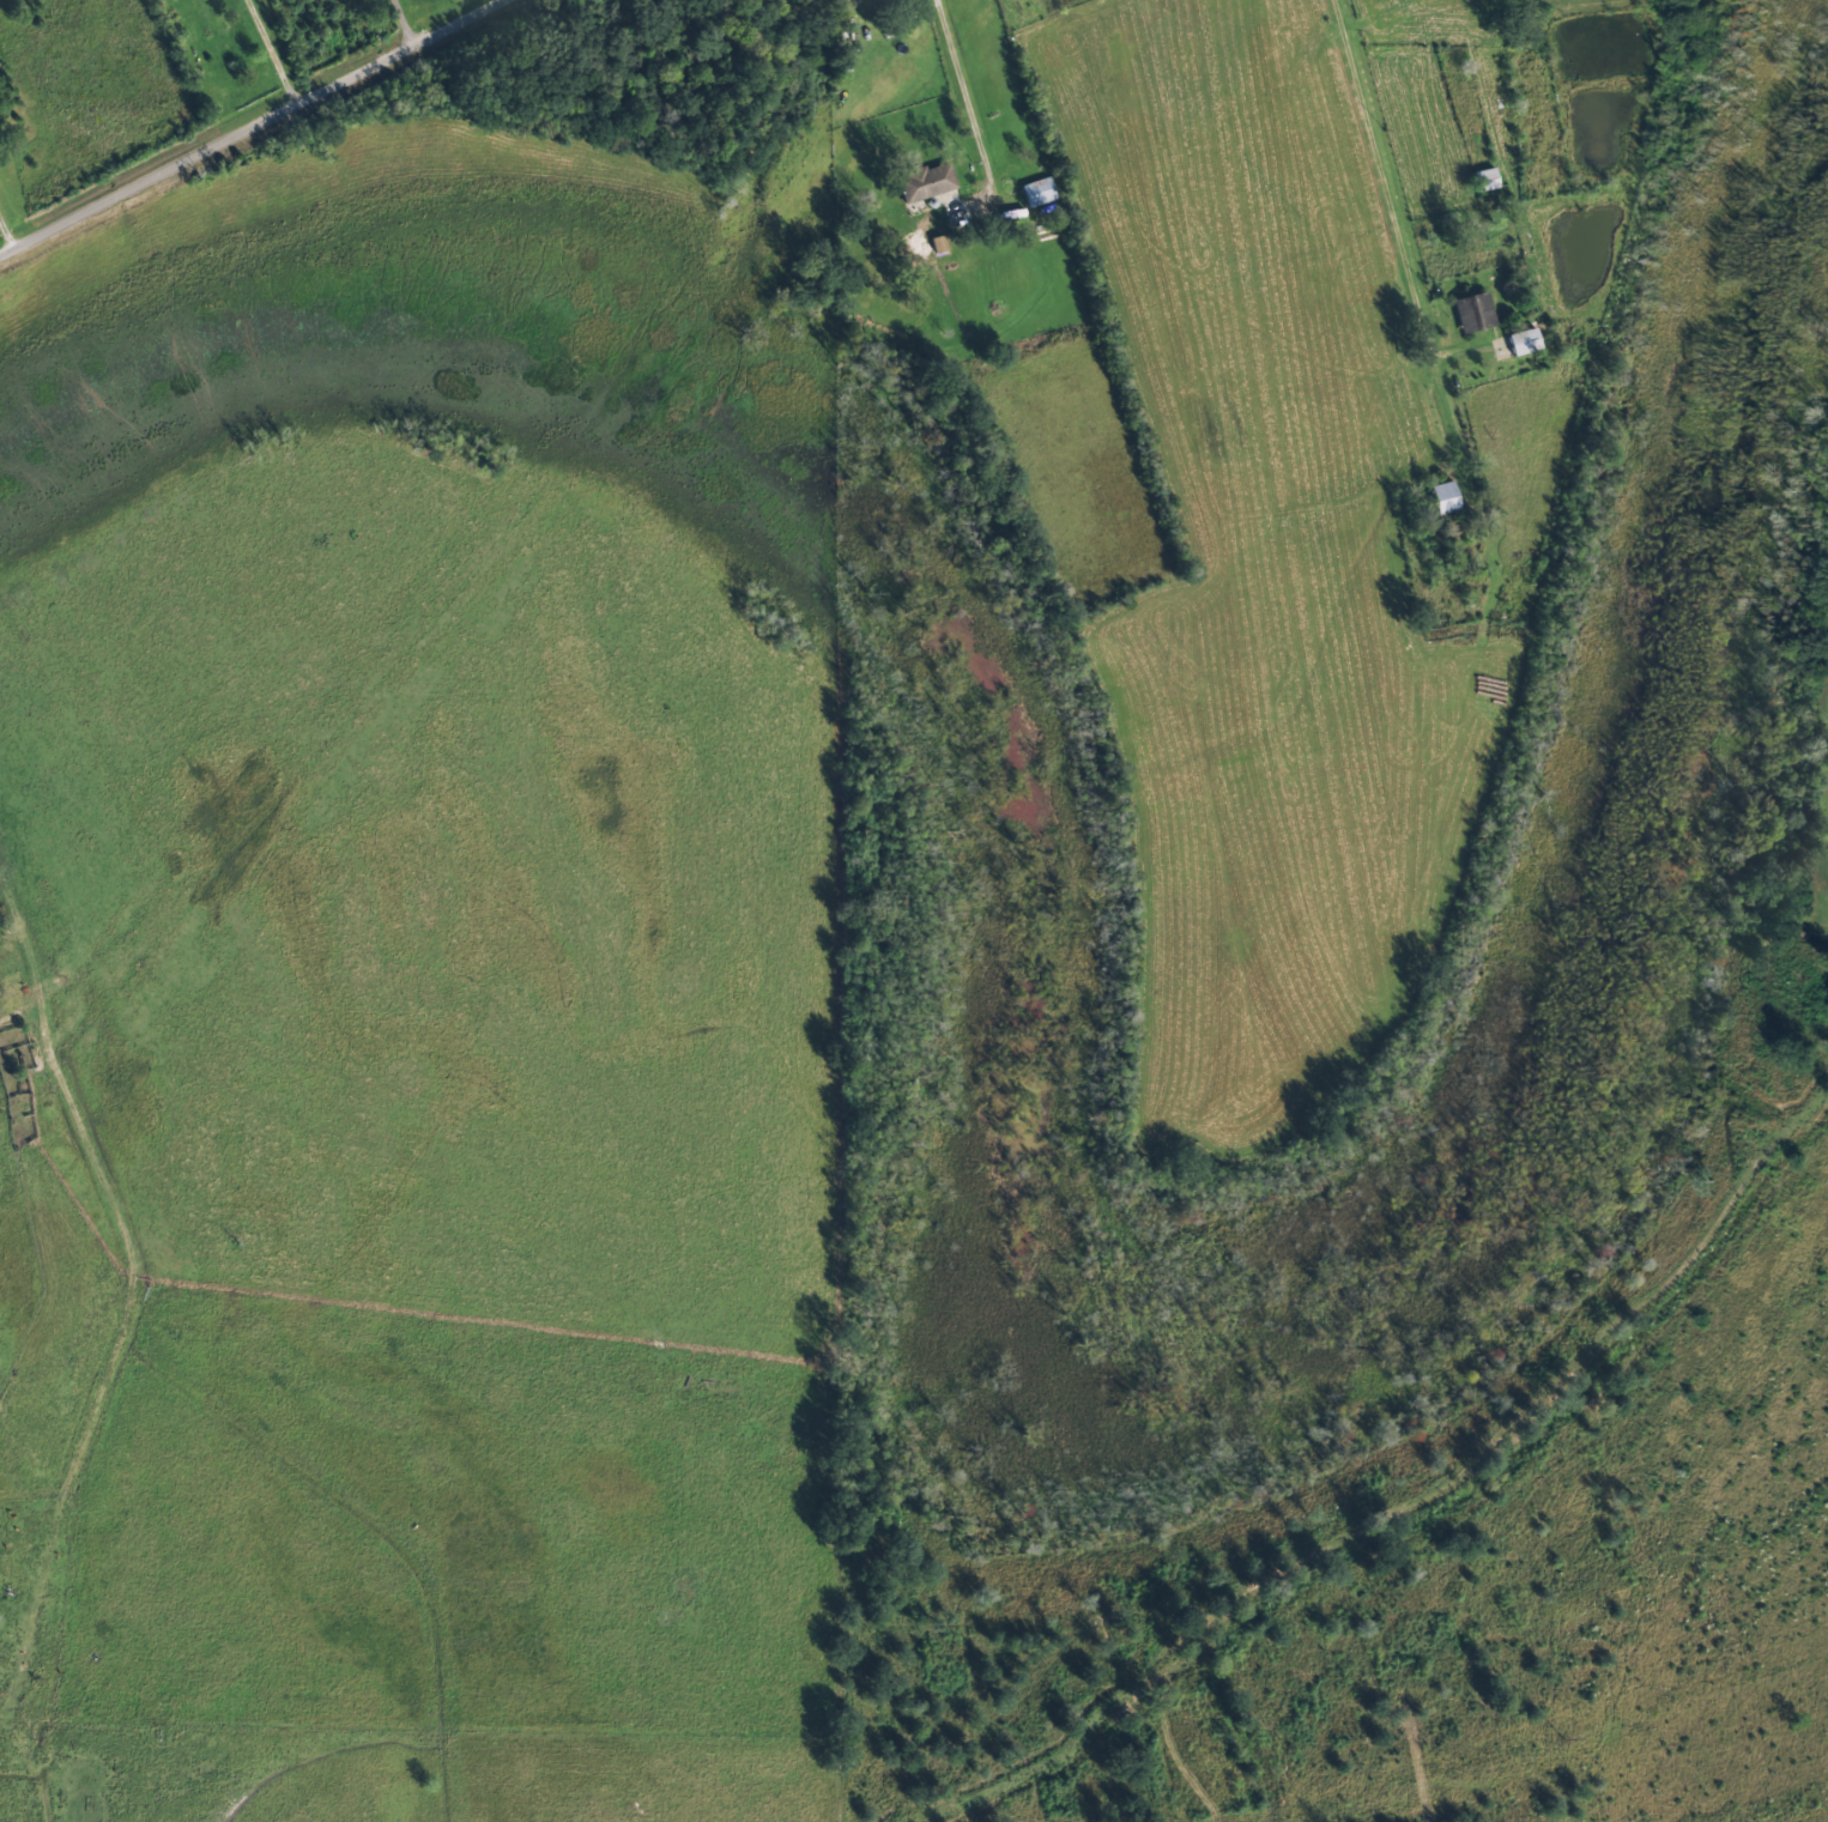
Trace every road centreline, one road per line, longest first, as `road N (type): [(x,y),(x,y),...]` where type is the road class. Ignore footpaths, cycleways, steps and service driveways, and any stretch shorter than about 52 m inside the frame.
road 1 (residential): [(0,259),(507,0)]

